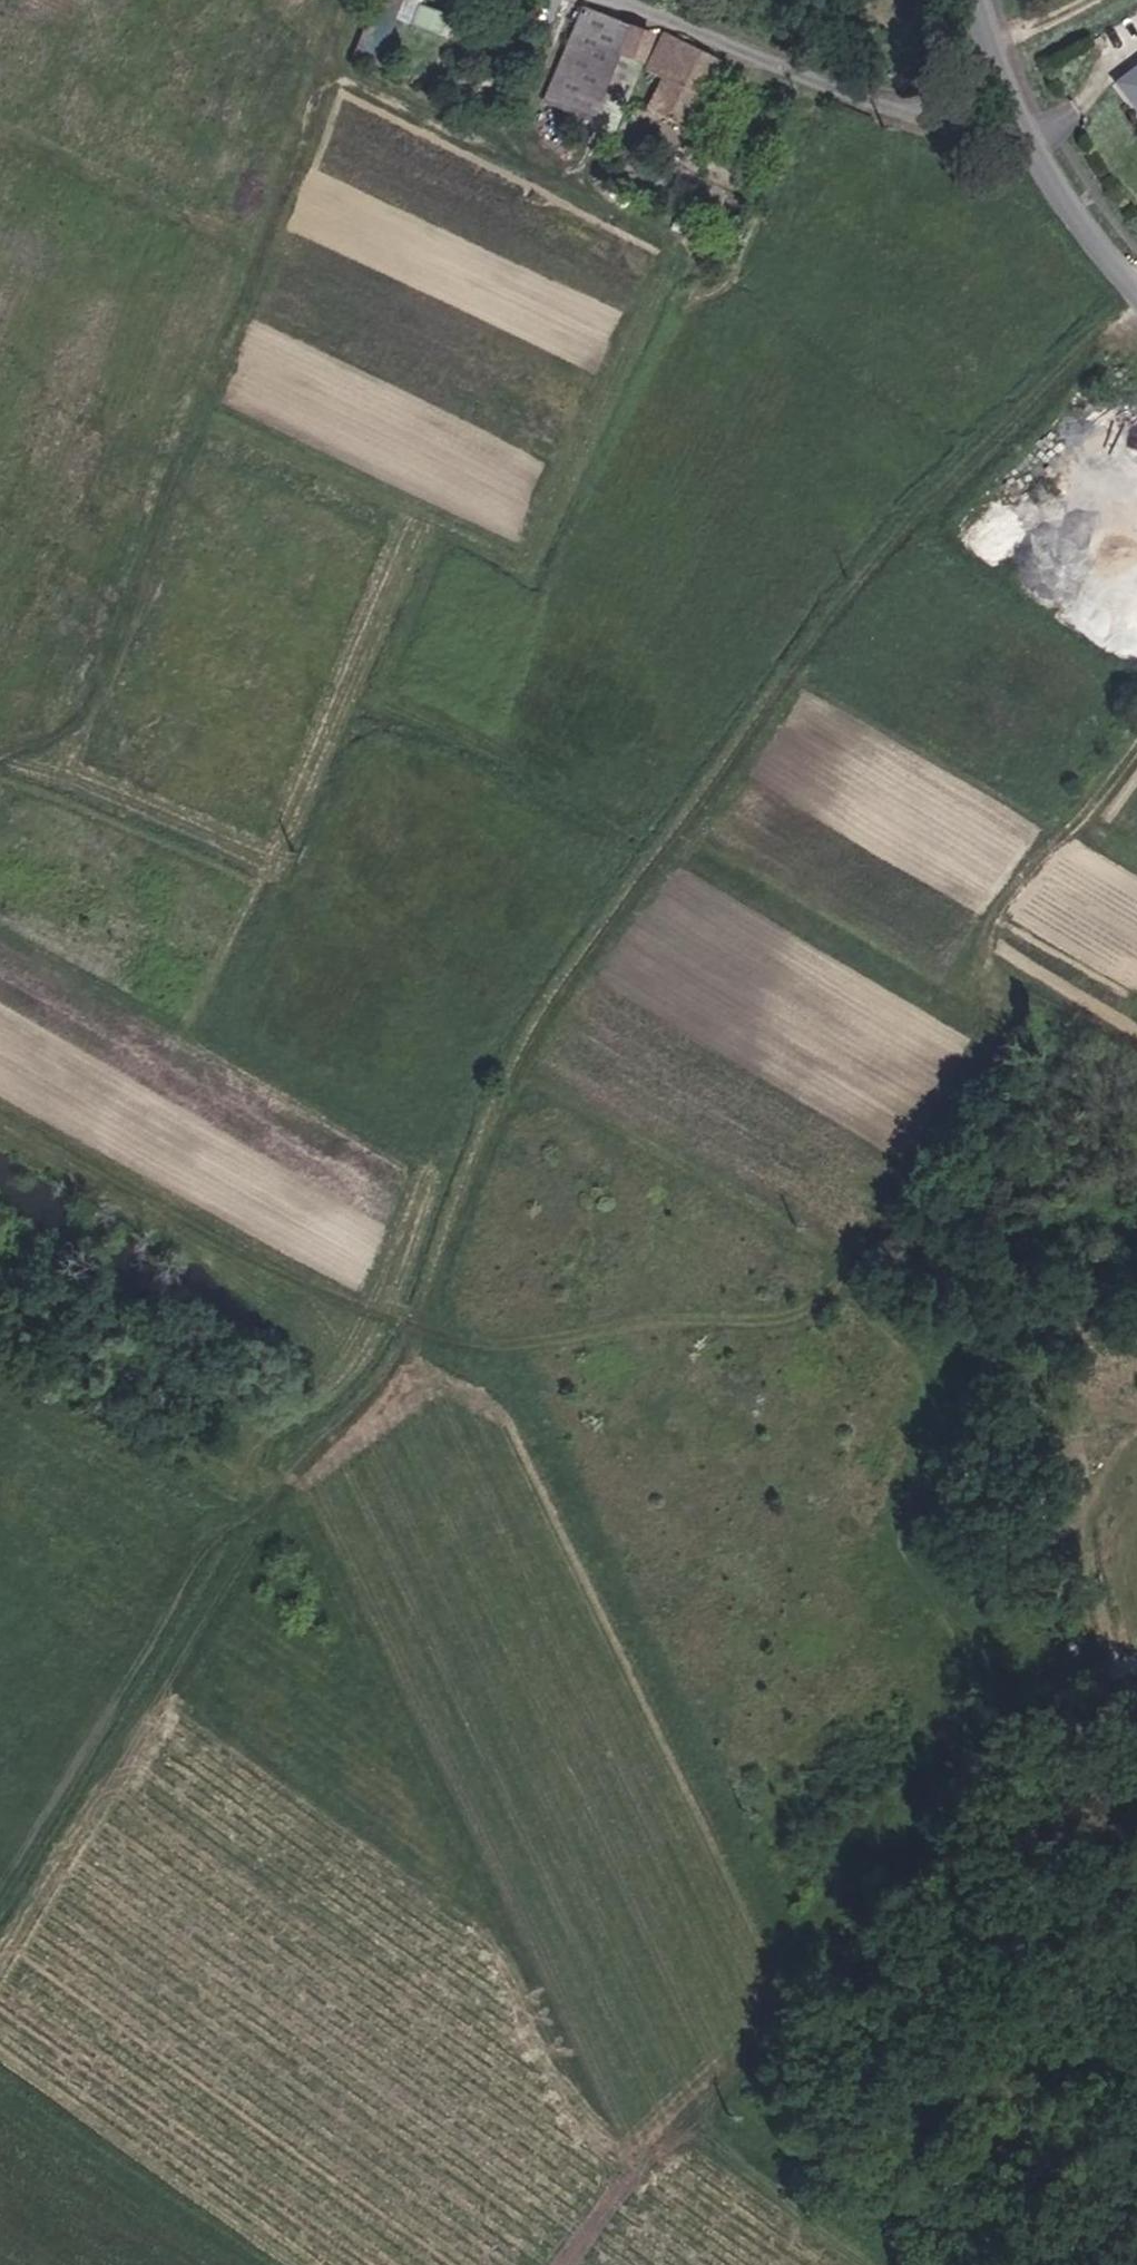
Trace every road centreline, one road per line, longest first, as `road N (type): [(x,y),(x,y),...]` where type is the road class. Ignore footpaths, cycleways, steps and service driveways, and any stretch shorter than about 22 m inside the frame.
road 1 (unclassified): [(978,0),(994,71),(1069,199),(1136,275)]

